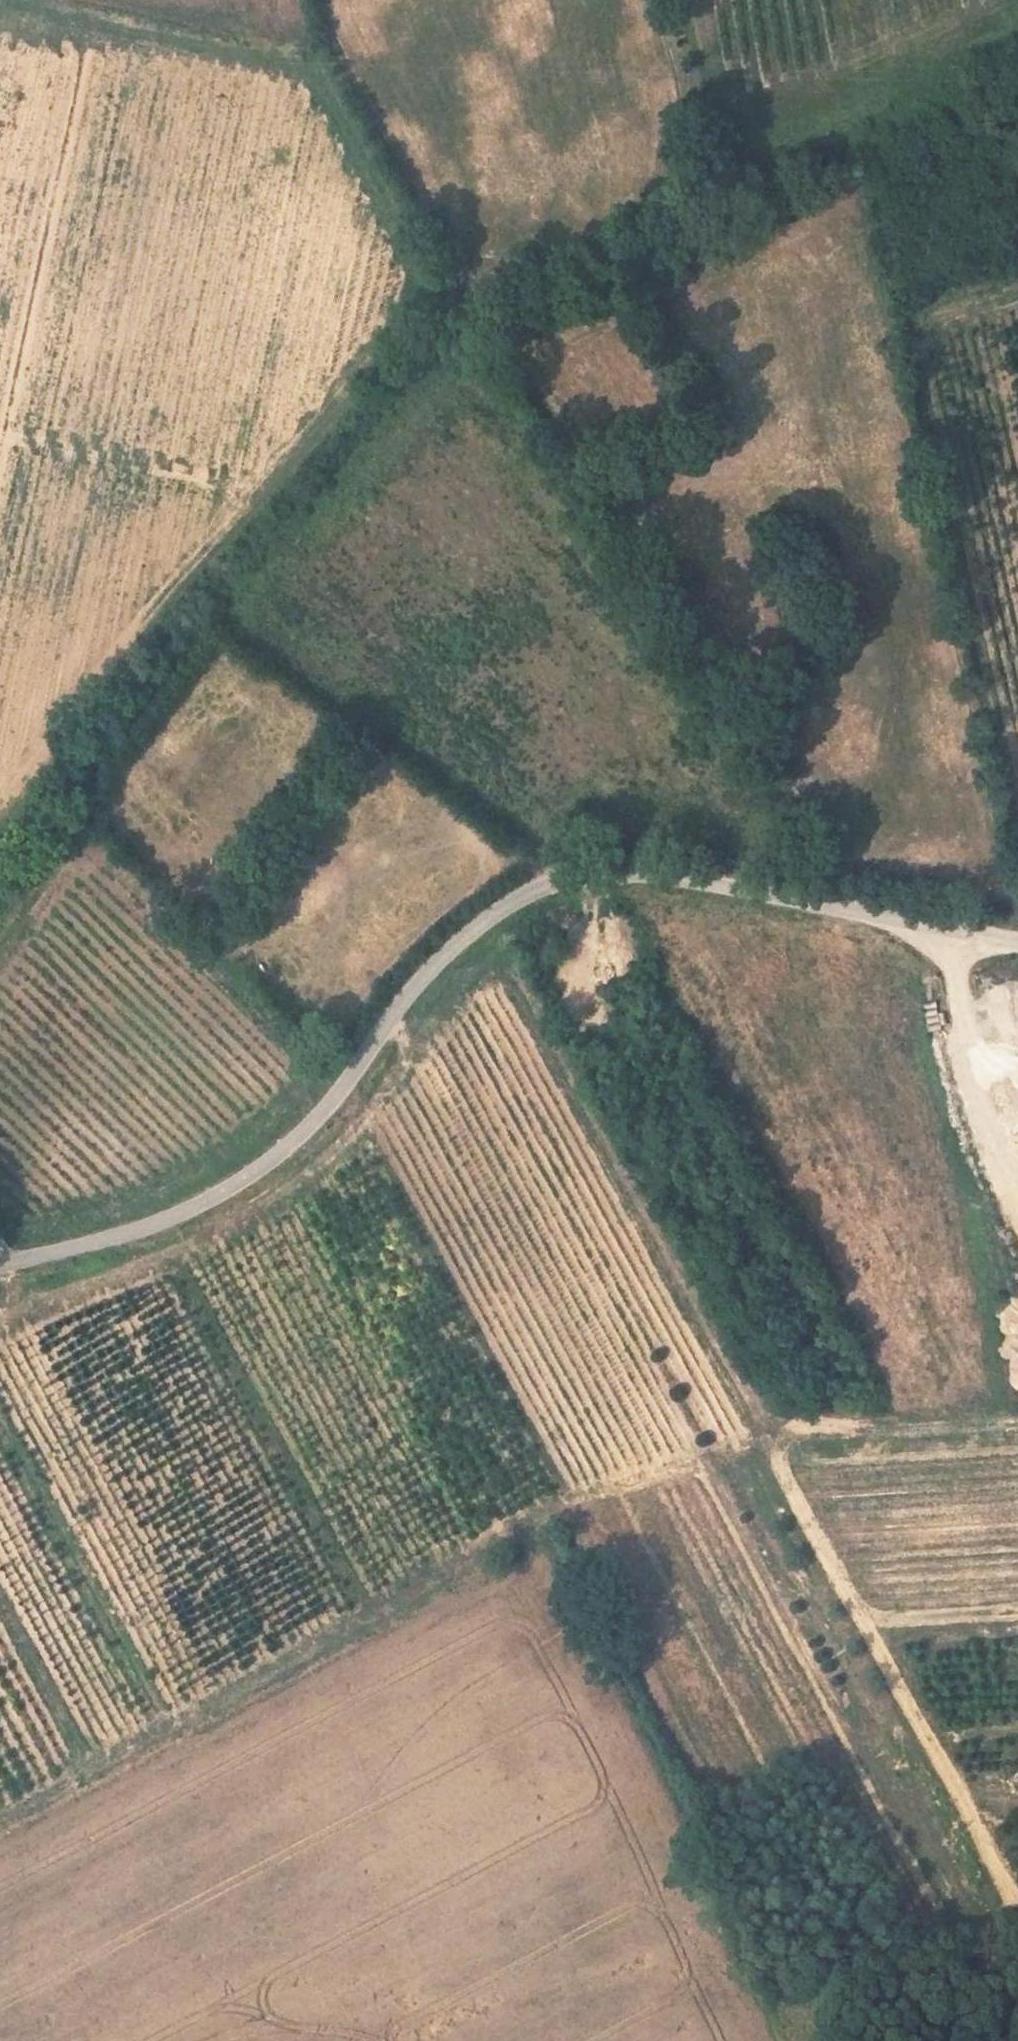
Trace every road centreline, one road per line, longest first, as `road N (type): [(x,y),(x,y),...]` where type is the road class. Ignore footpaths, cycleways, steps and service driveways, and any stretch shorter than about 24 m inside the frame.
road 1 (unclassified): [(0,1264),(129,1233),(233,1186),(332,1101),(435,963),(511,903),(558,880),(628,871),(674,876),(1017,941)]
road 2 (track): [(1017,1419),(793,1432),(776,1453),(1017,1904)]

